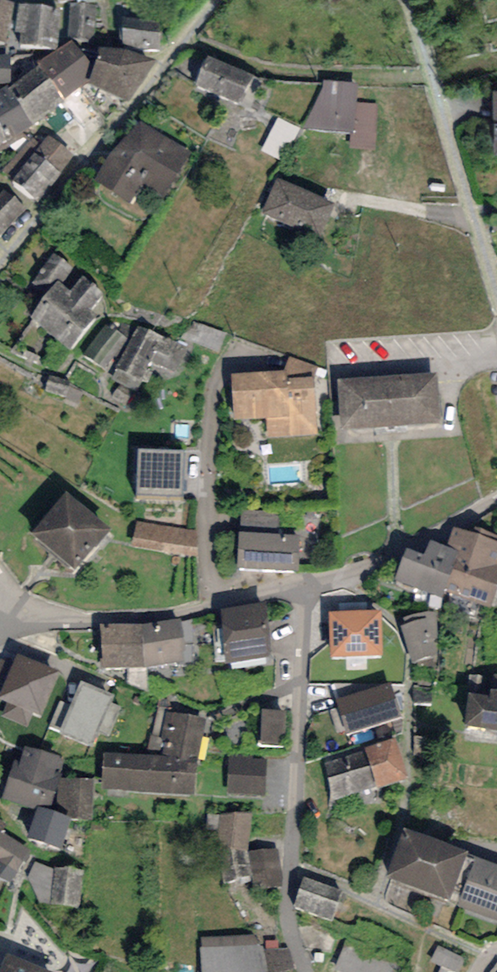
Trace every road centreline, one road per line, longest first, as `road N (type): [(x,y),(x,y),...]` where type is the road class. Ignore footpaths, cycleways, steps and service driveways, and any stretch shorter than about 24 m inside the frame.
road 1 (residential): [(307,971),(291,920),(290,866),(305,726),(306,594)]
road 2 (residential): [(0,270),(221,0)]
road 3 (residential): [(407,0),(496,294)]
road 4 (residential): [(21,622),(159,619),(306,594)]
road 5 (residential): [(306,594),(496,504)]

